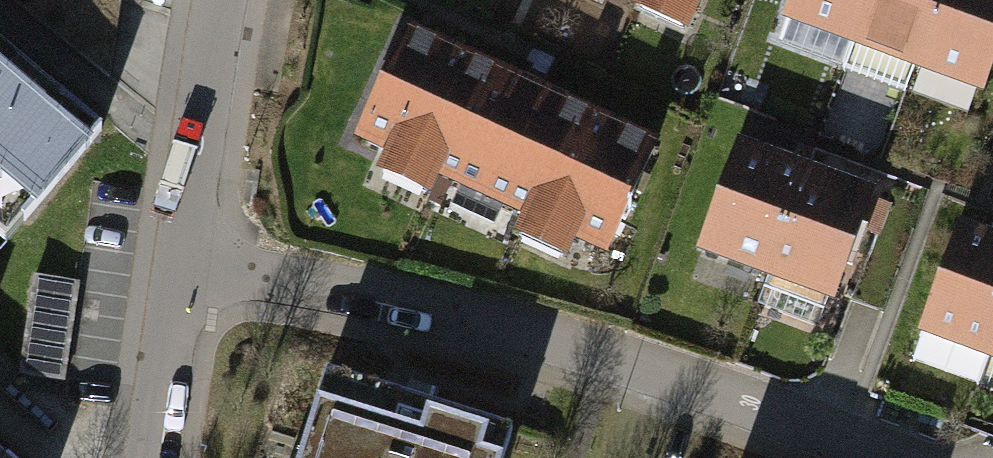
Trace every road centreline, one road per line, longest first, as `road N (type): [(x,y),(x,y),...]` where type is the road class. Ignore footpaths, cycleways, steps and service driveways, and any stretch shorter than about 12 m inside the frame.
road 1 (residential): [(189,262),(386,288),(503,319),(883,457)]
road 2 (residential): [(225,0),(189,262)]
road 3 (residential): [(189,262),(167,331),(150,457)]

